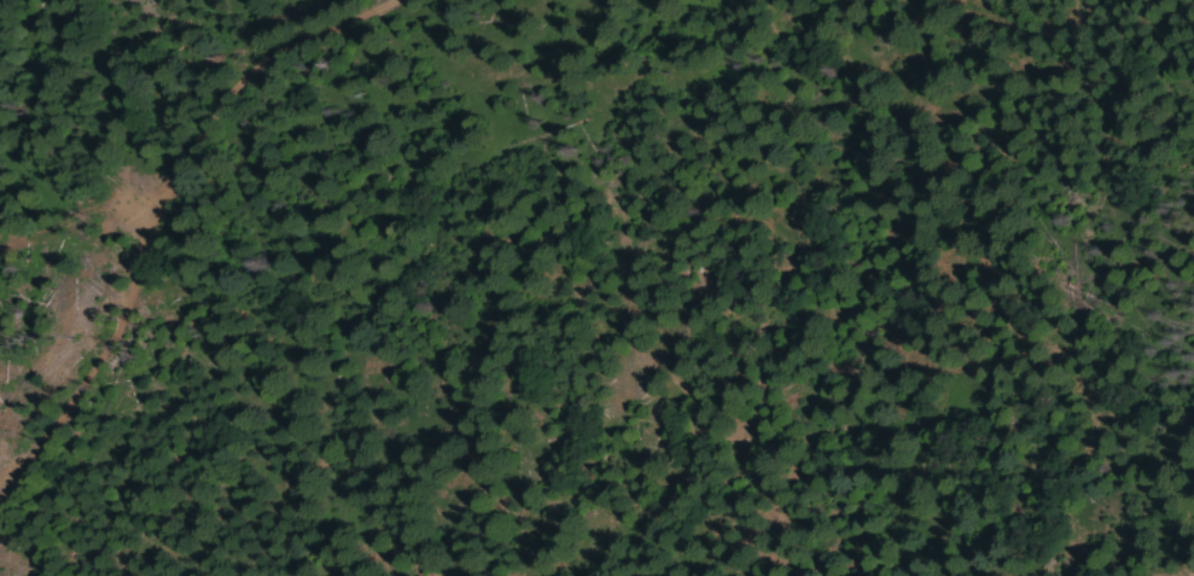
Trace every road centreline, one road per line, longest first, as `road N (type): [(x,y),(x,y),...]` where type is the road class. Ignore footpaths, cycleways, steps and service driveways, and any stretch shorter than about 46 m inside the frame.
road 1 (track): [(382,0),(255,70),(180,184),(110,348),(56,440),(0,505)]

